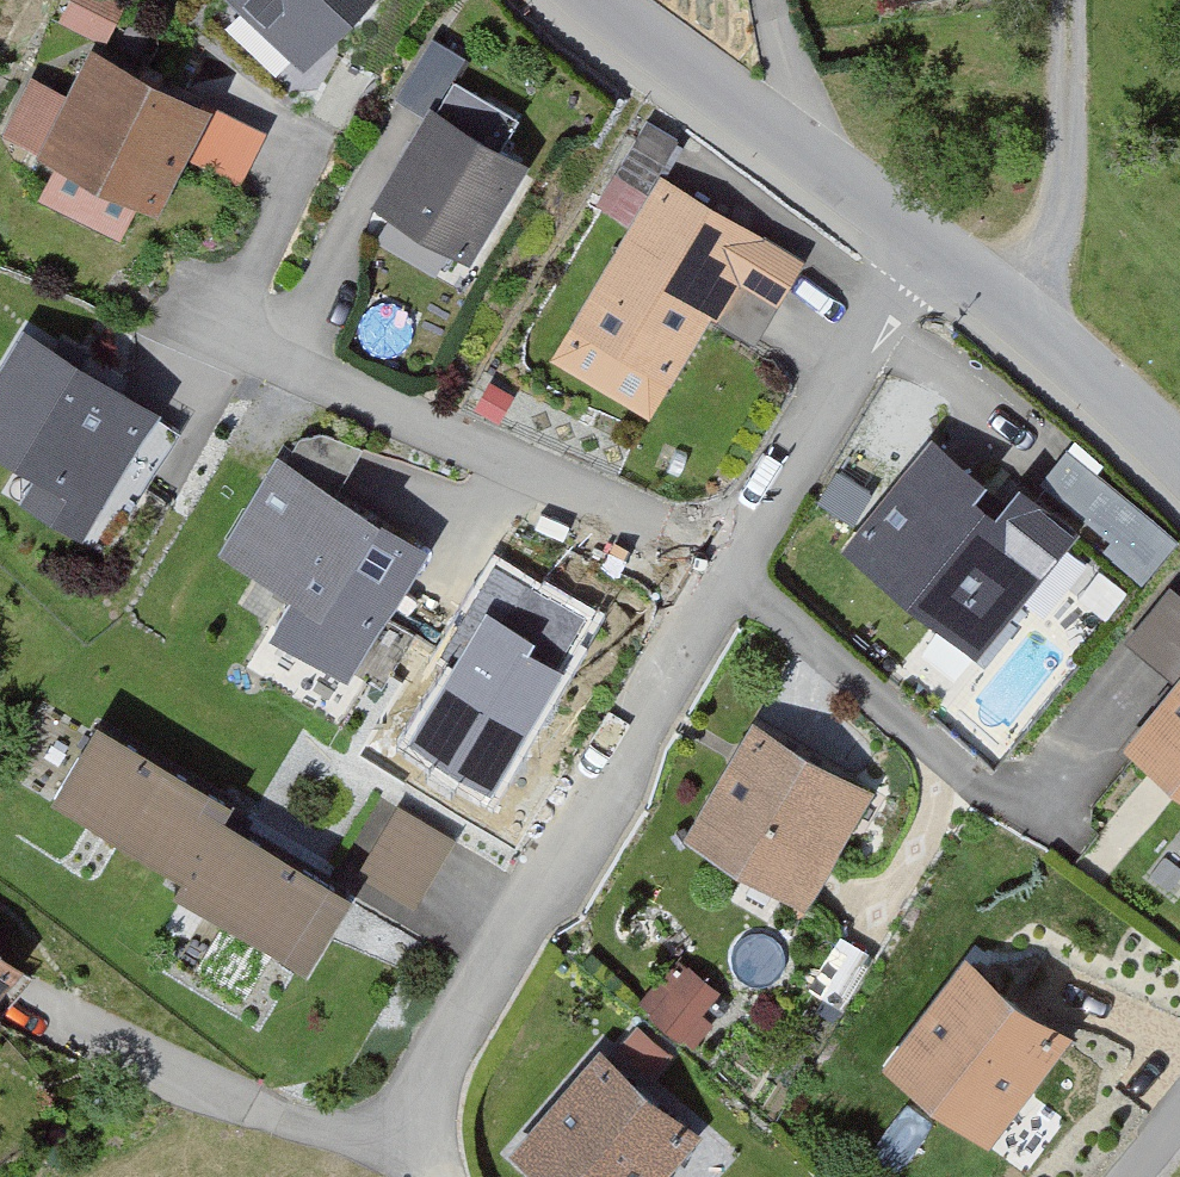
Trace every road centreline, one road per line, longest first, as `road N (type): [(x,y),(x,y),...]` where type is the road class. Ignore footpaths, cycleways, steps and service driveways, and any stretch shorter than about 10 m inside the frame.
road 1 (residential): [(905,240),(704,603),(429,1069),(410,1144),(423,1176)]
road 2 (residential): [(905,240),(593,0)]
road 3 (residential): [(1179,473),(1073,369),(905,240)]

